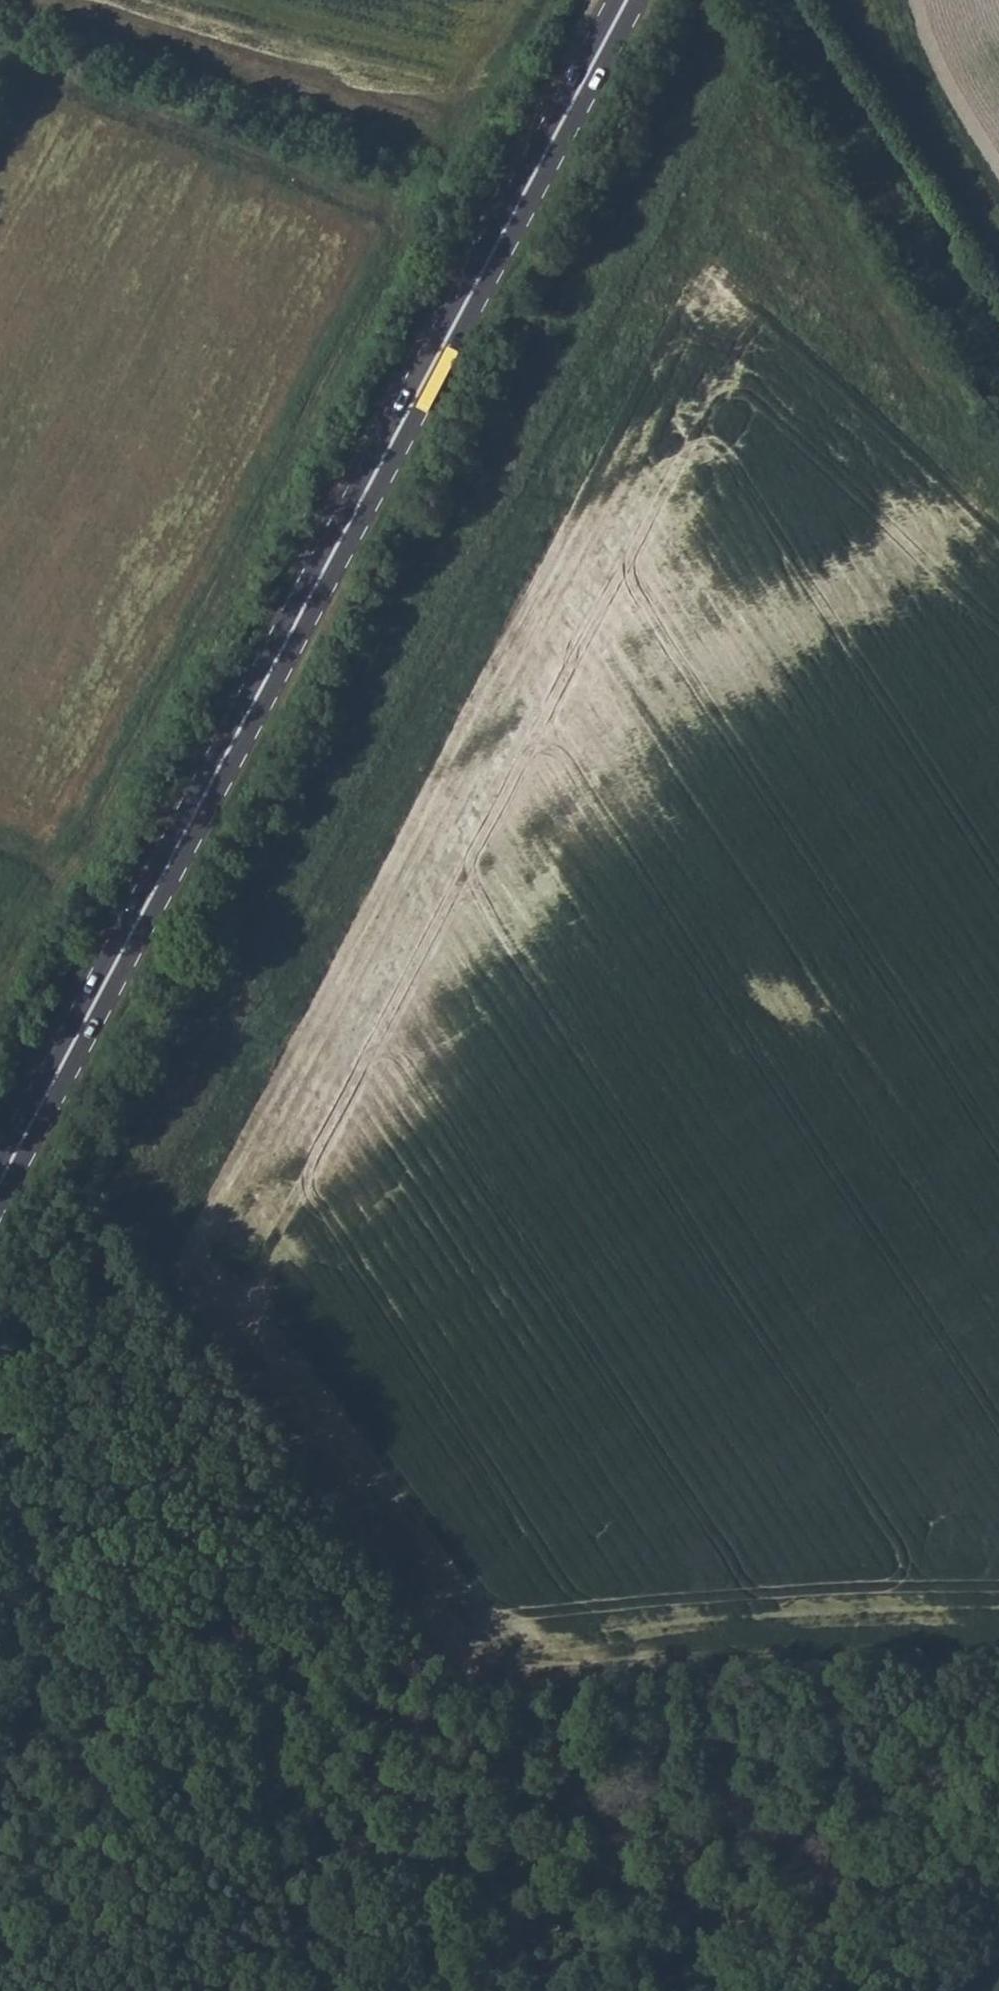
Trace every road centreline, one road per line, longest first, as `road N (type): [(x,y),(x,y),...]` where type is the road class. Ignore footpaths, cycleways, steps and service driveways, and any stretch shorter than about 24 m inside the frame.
road 1 (primary): [(0,1183),(626,0)]
road 2 (track): [(754,0),(998,381)]

